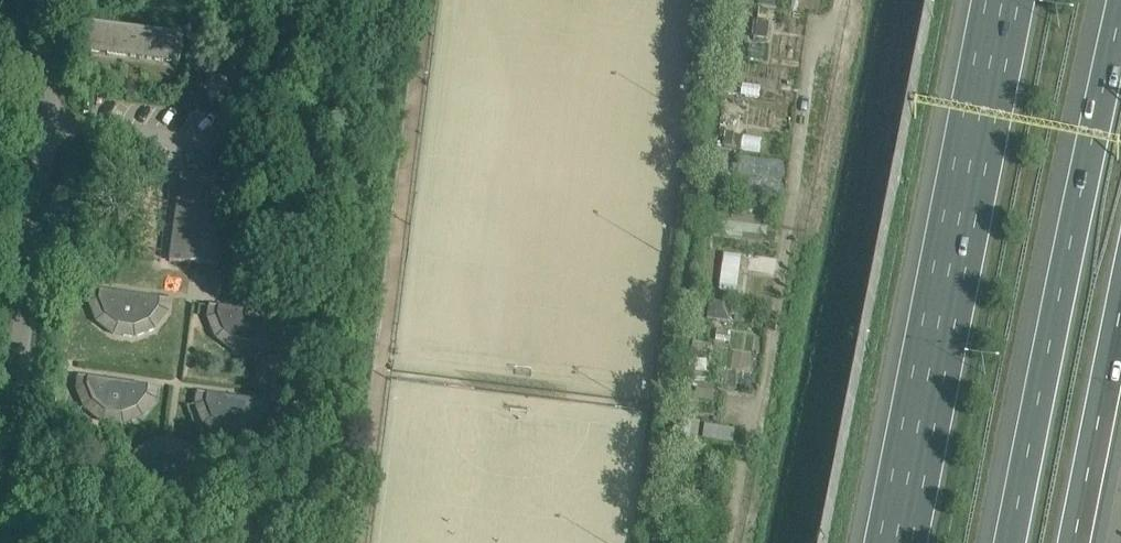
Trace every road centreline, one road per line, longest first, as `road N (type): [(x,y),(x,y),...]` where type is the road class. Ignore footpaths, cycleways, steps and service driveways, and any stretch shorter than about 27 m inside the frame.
road 1 (motorway): [(1001,0),(892,542)]
road 2 (motorway): [(1120,33),(1010,542)]
road 3 (unclassified): [(0,505),(49,126),(49,78),(20,0)]
road 4 (track): [(734,542),(773,336),(810,55)]
road 5 (motorway): [(1077,542),(1120,315)]

